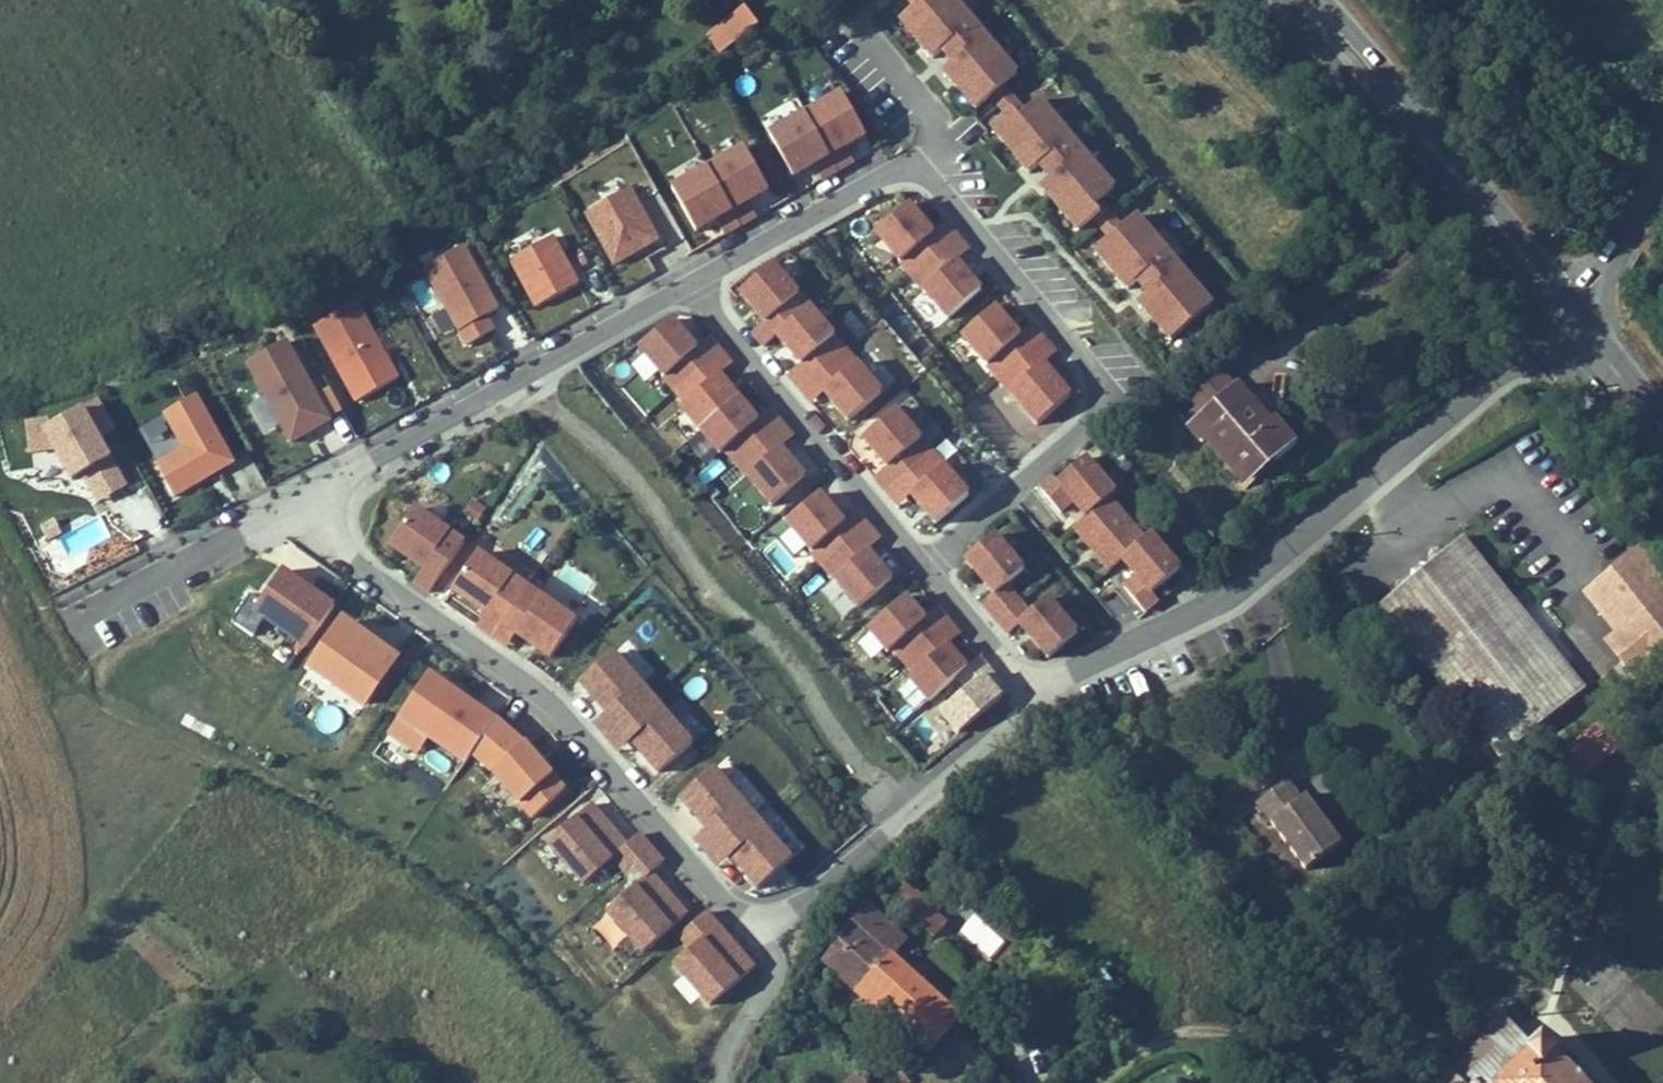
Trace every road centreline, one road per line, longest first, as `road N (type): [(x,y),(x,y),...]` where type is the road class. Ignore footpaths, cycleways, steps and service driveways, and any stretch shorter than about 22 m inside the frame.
road 1 (residential): [(291,516),(559,708),(775,937),(1039,697)]
road 2 (residential): [(694,287),(921,150),(1122,396),(925,565)]
road 3 (residential): [(1546,329),(1244,593),(1039,697)]
road 4 (residential): [(694,287),(291,516)]
road 5 (primary): [(1280,0),(1546,329)]
road 6 (primary): [(1575,302),(1322,0)]
road 7 (residential): [(925,565),(694,287)]
road 8 (residential): [(1093,1082),(1169,1034),(1231,1031),(1272,1050),(1308,1082)]
road 9 (residential): [(291,516),(109,608)]
road 10 (primary): [(1546,329),(1662,473)]
road 11 (residential): [(925,565),(1039,697)]
road 12 (tertiary): [(1575,302),(1630,236),(1662,178)]
road 13 (primary): [(1662,414),(1575,302)]

